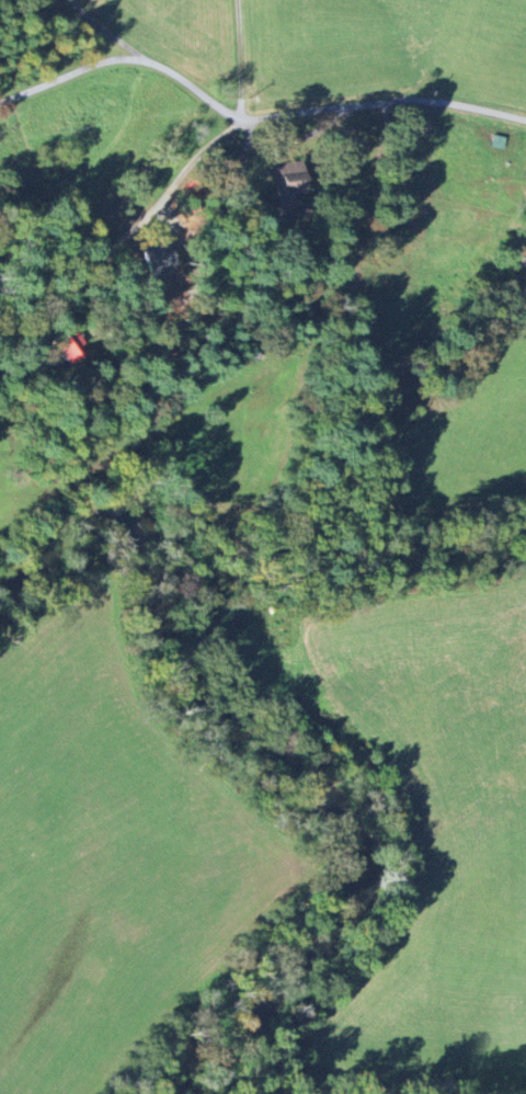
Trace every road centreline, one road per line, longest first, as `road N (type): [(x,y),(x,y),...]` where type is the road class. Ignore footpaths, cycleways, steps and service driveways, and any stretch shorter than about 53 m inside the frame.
road 1 (residential): [(525,120),(427,99),(244,119),(158,62),(113,57),(0,102)]

